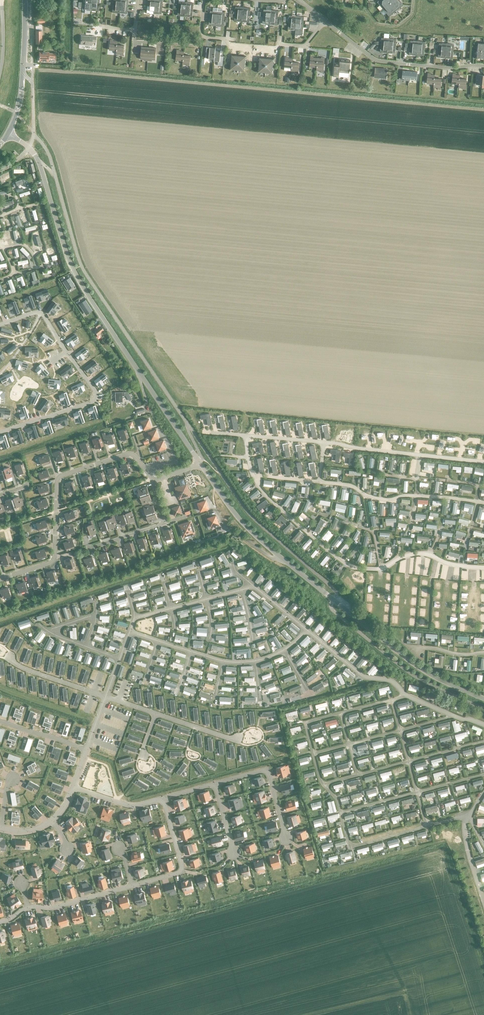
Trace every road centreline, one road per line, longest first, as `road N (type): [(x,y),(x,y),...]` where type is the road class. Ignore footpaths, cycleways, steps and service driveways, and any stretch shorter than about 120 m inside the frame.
road 1 (unclassified): [(483,699),(403,656),(236,515),(86,292),(39,164),(6,132)]
road 2 (residential): [(483,66),(378,62),(300,0)]
road 3 (tertiary): [(6,132),(23,72),(25,0)]

